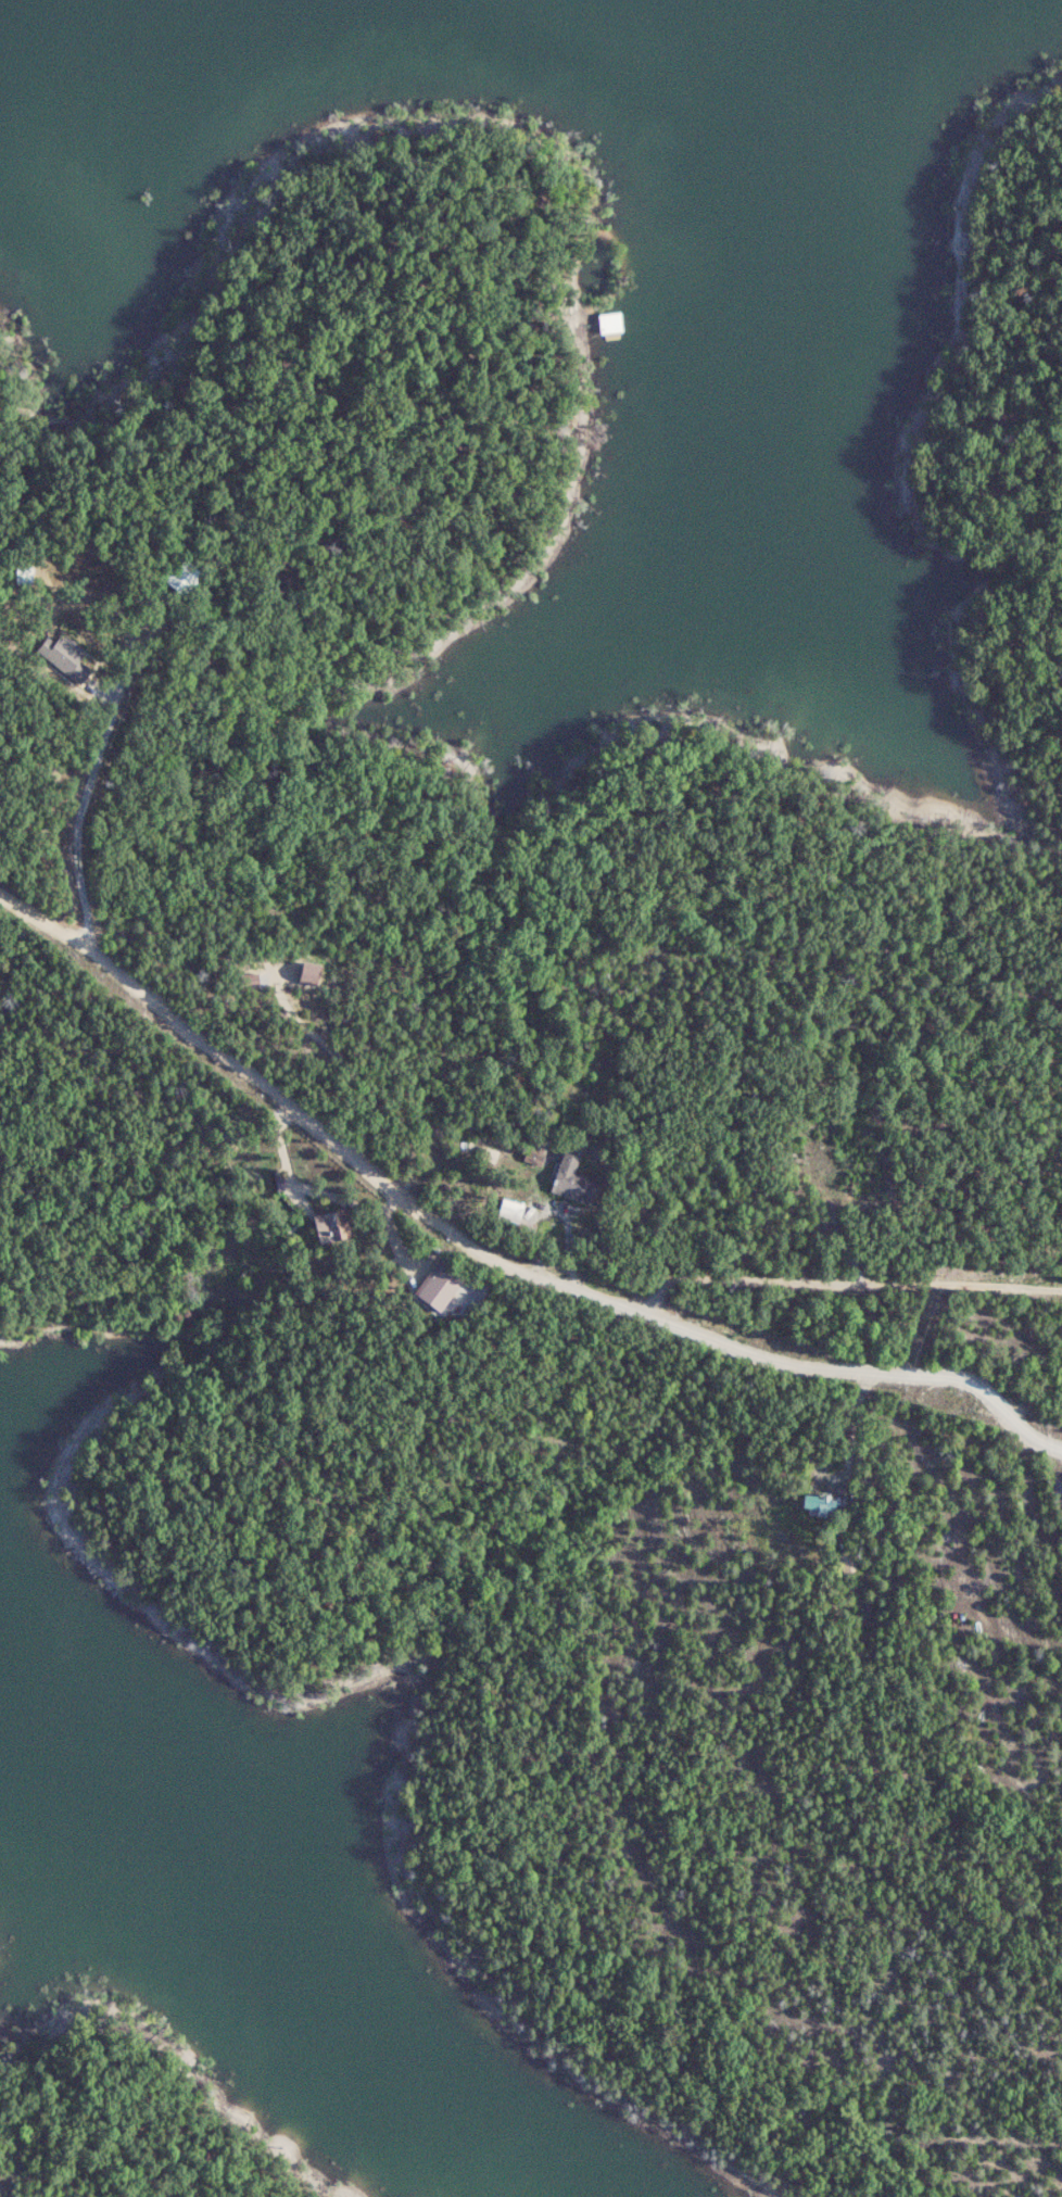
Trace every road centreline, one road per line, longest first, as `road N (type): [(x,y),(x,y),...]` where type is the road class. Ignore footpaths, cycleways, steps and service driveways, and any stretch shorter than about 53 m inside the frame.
road 1 (residential): [(0,895),(74,939),(488,1258),(776,1360),(953,1376),(1061,1447)]

